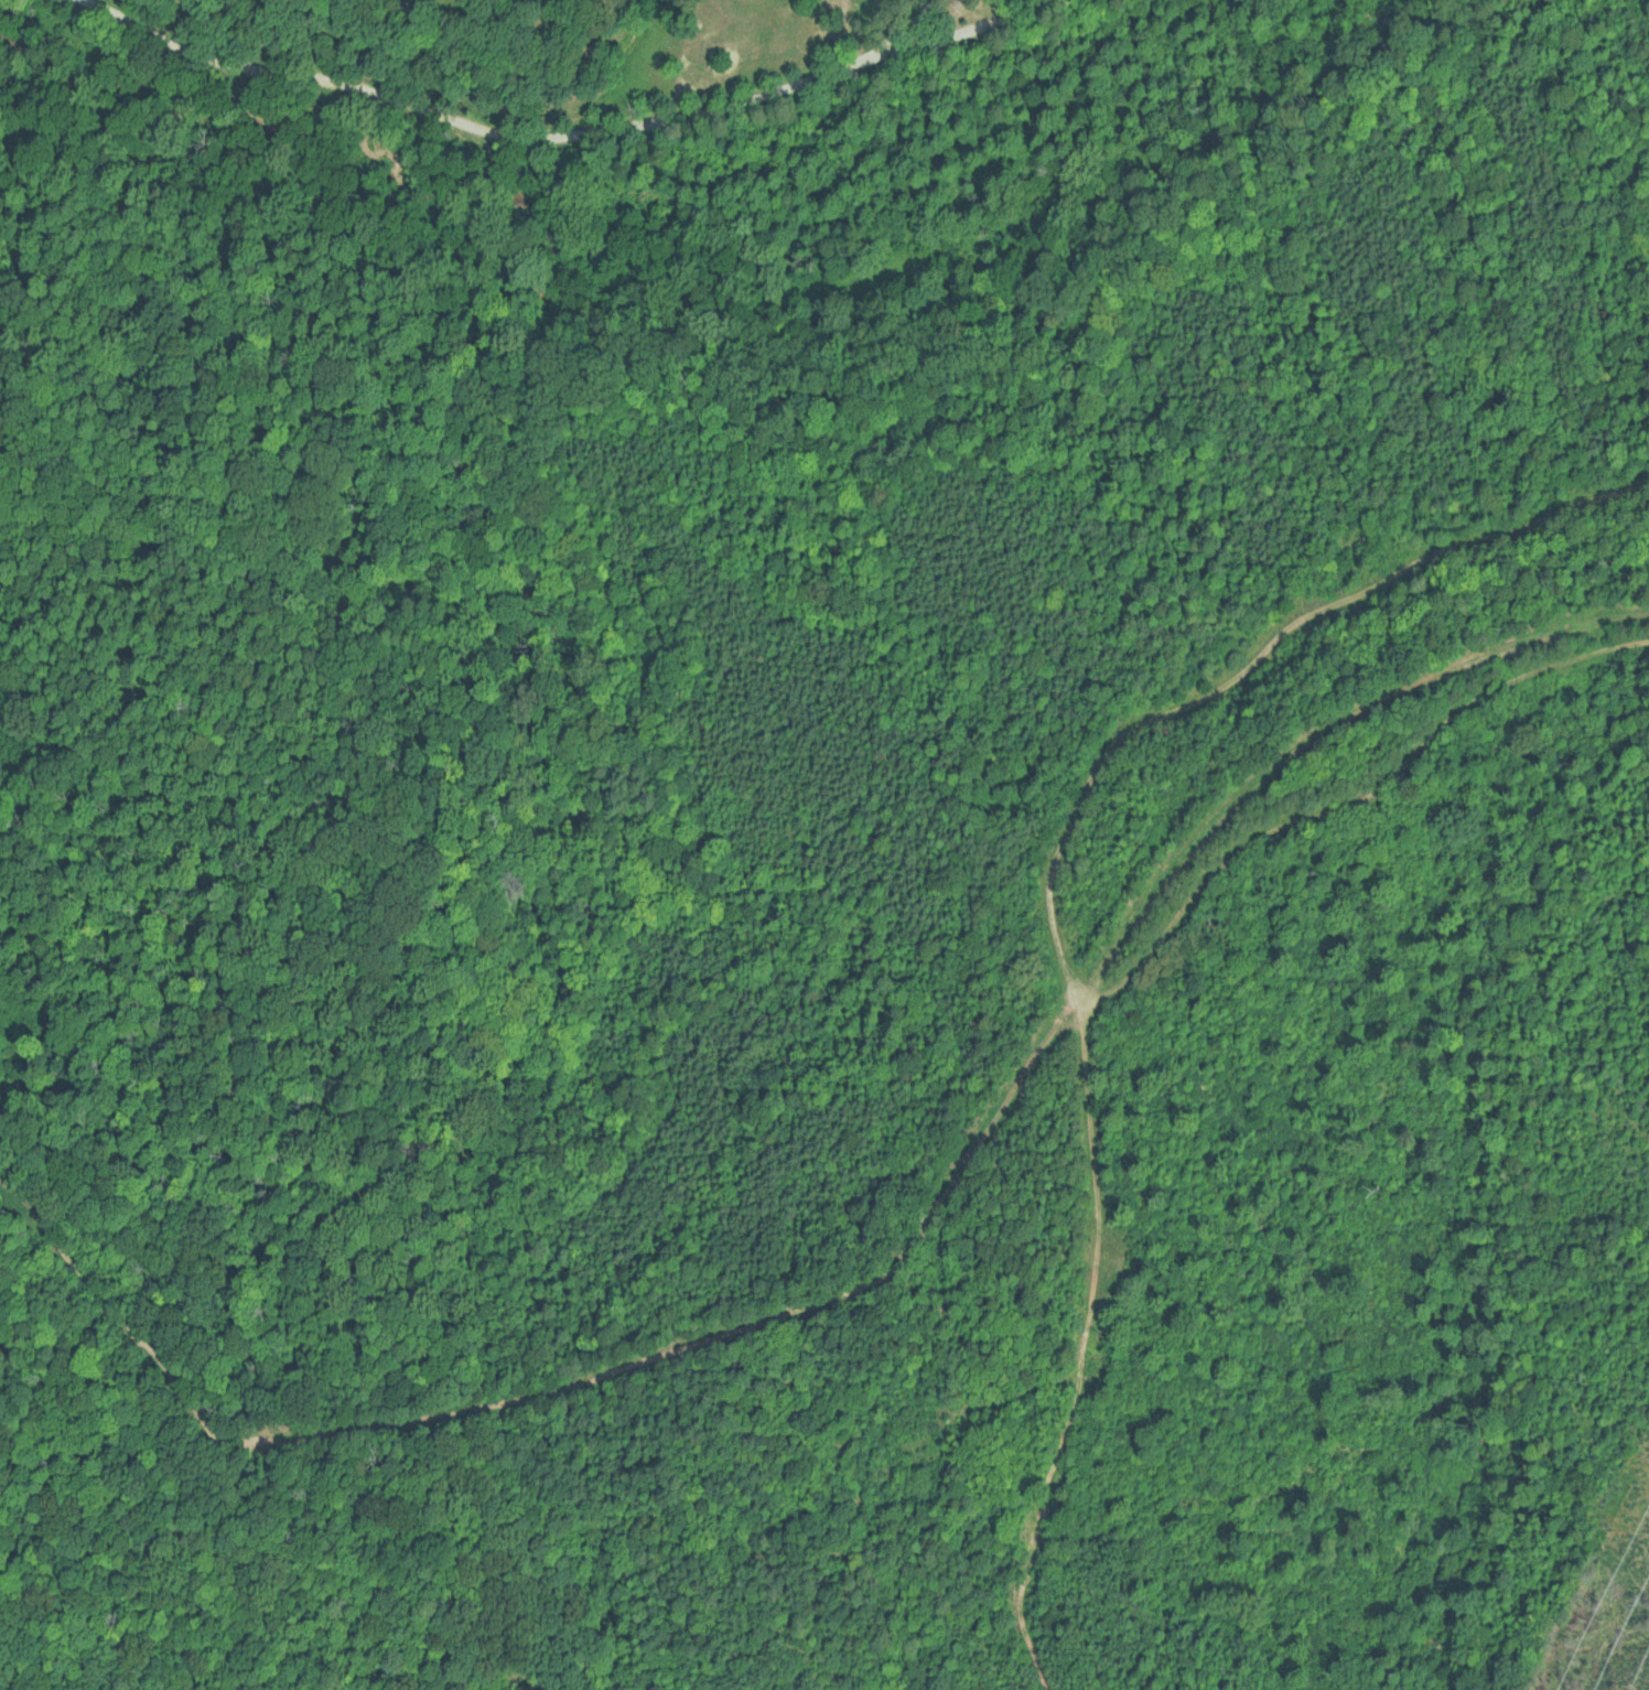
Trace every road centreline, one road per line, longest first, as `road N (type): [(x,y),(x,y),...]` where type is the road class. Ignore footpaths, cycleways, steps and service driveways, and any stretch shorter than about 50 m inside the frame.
road 1 (residential): [(214,45),(497,130),(613,131),(877,63),(1058,0)]
road 2 (residential): [(79,0),(214,45)]

